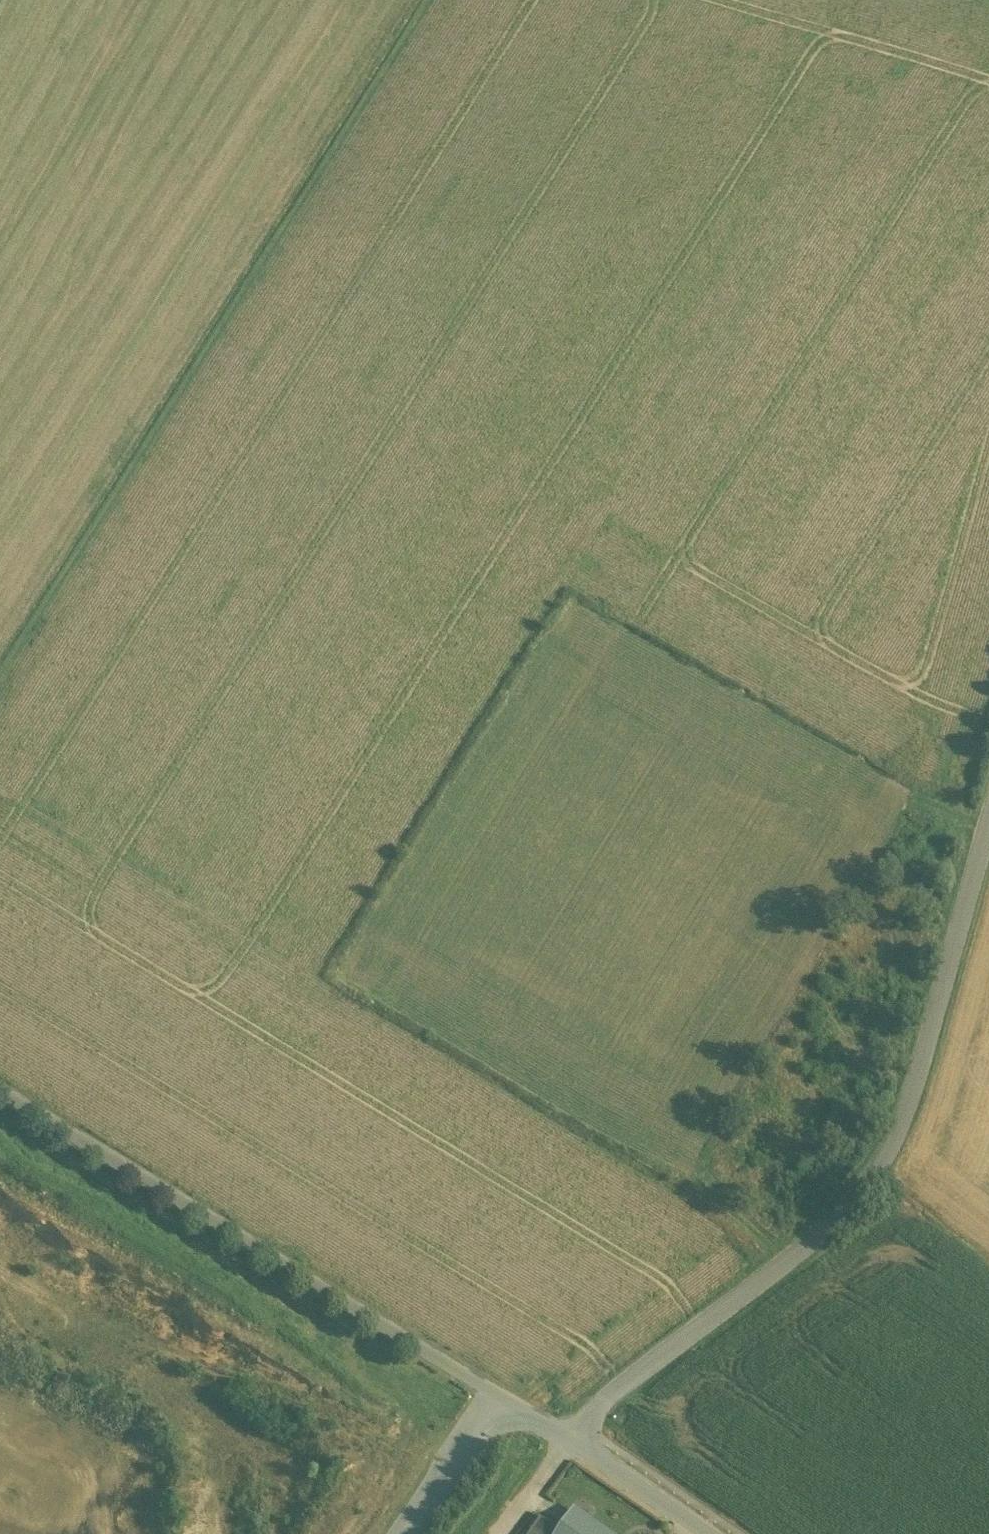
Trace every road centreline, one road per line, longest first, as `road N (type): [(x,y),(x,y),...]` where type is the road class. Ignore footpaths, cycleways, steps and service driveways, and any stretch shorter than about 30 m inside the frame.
road 1 (track): [(0,673),(426,0)]
road 2 (unclassified): [(988,824),(912,1097),(869,1183),(846,1212),(619,1384),(572,1440)]
road 3 (unclassified): [(572,1440),(0,1094)]
road 4 (unclassified): [(709,1533),(572,1440)]
road 5 (track): [(572,1440),(497,1533)]

